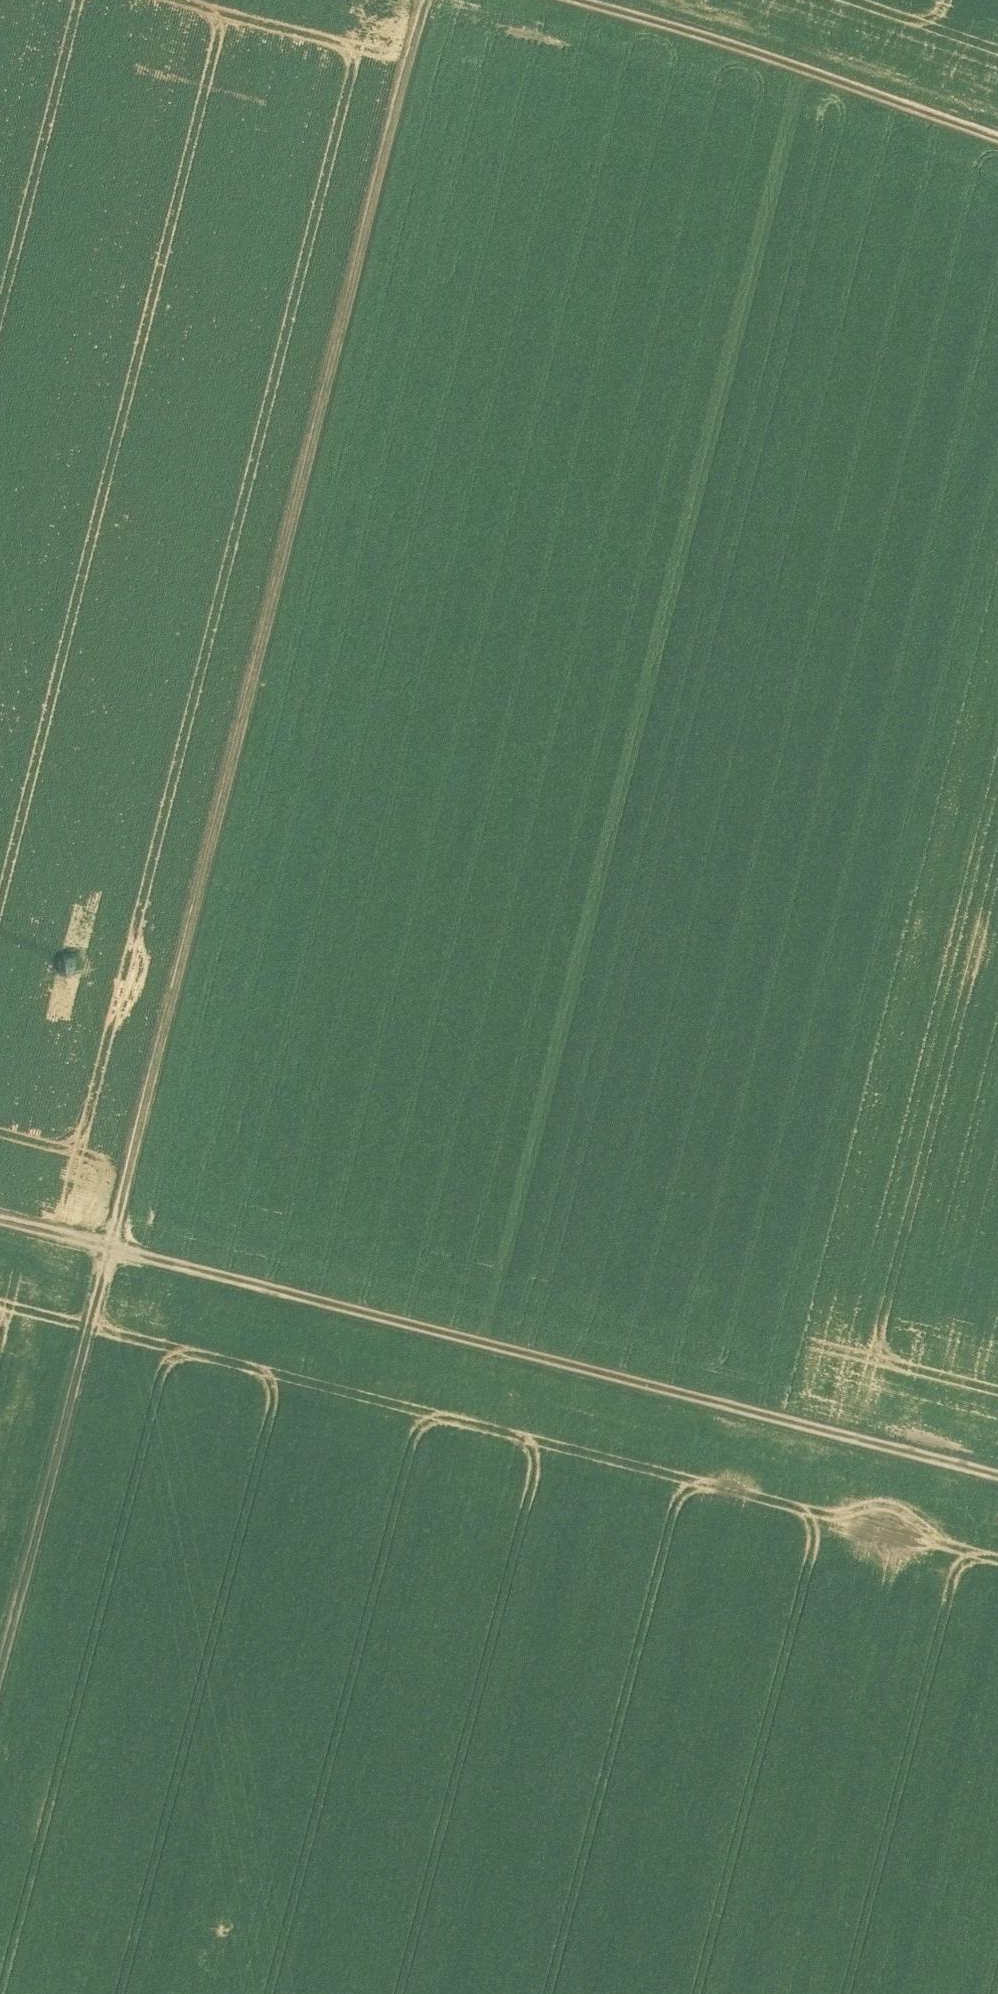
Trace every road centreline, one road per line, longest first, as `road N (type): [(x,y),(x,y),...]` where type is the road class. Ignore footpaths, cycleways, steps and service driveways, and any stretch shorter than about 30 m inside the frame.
road 1 (track): [(425,0),(106,1251),(0,1224)]
road 2 (track): [(0,1667),(106,1251),(997,1478)]
road 3 (track): [(566,0),(997,143)]

